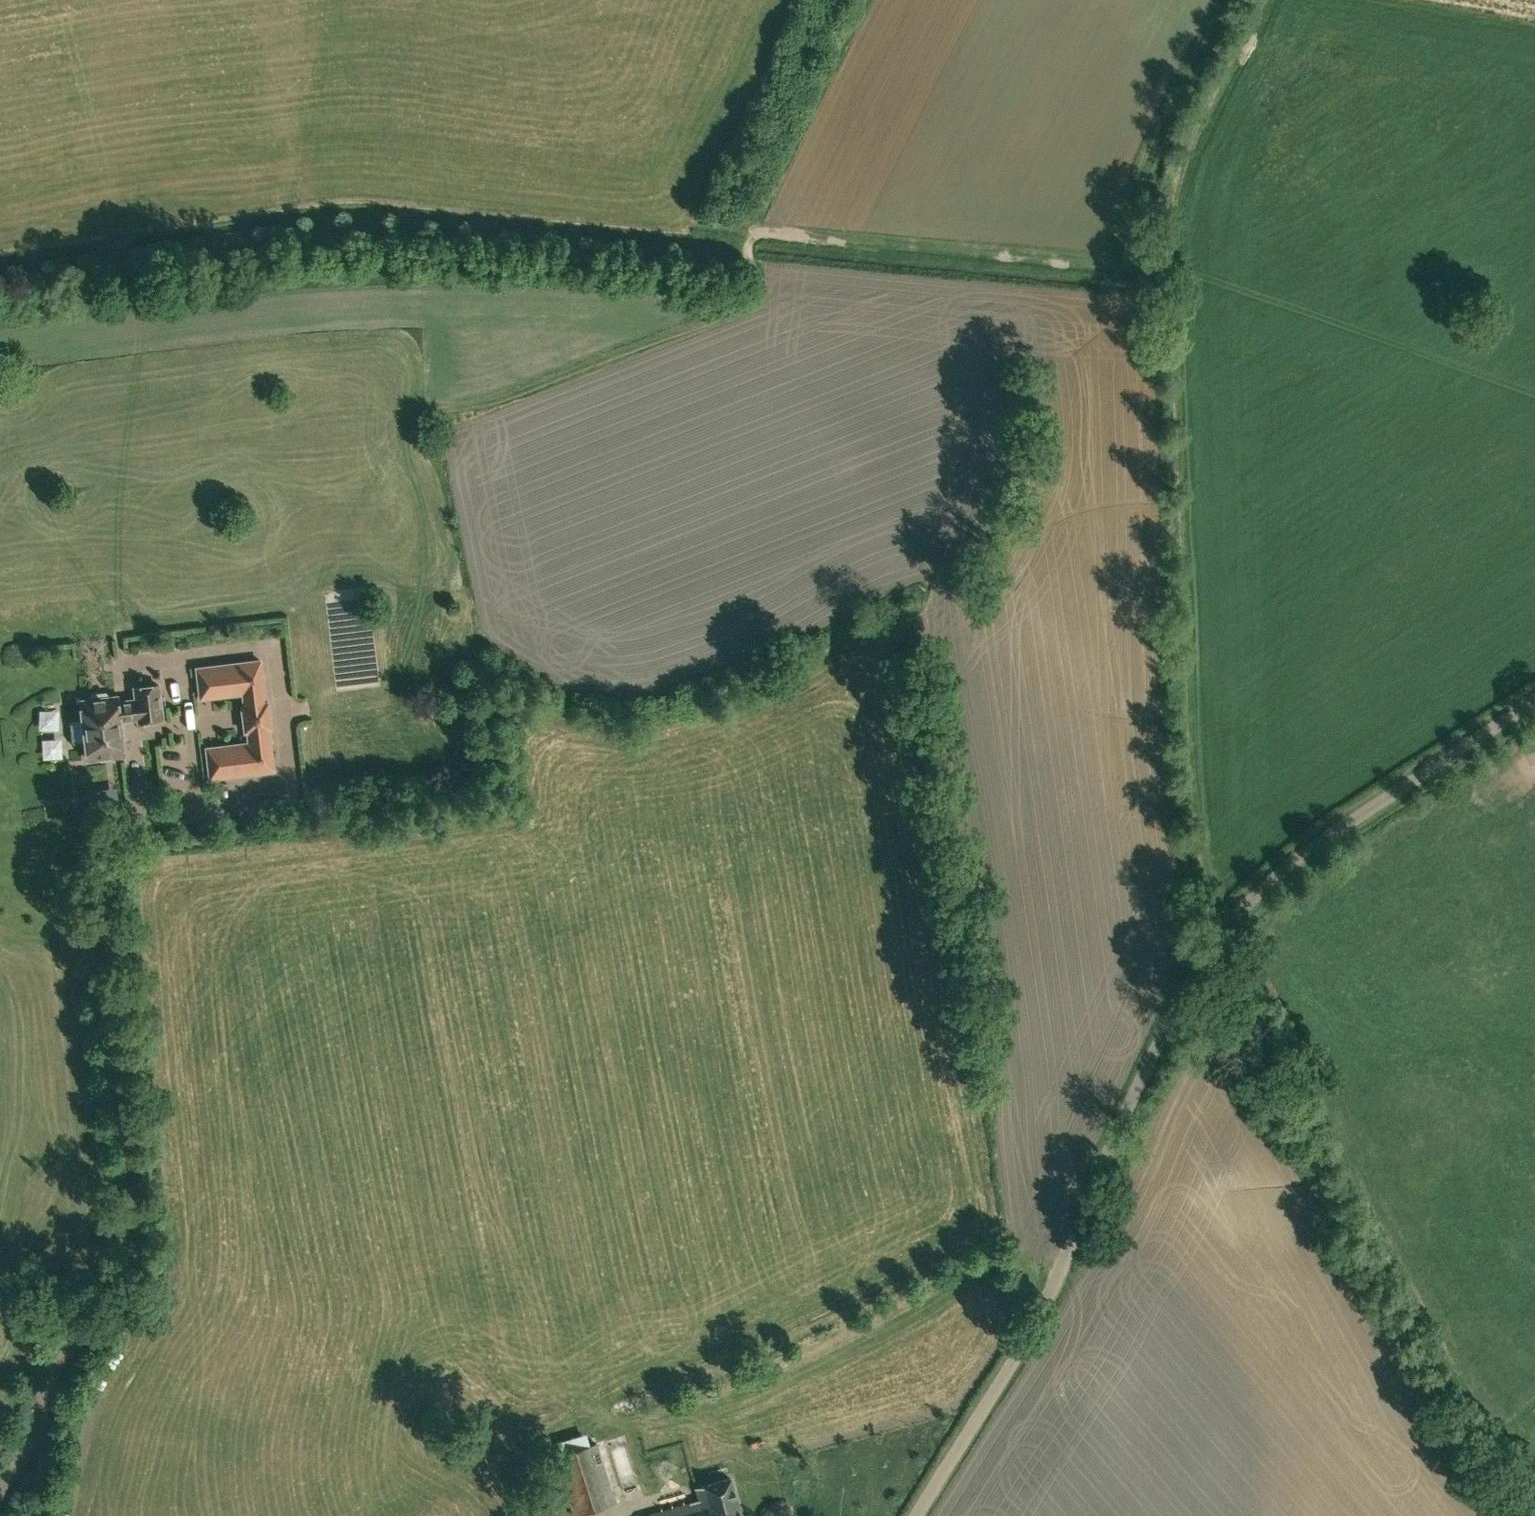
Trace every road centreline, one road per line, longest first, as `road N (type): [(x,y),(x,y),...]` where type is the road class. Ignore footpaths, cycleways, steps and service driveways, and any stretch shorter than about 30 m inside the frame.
road 1 (unclassified): [(917,1515),(1041,1318),(1135,1093),(1222,932),(1329,839),(1534,702)]

